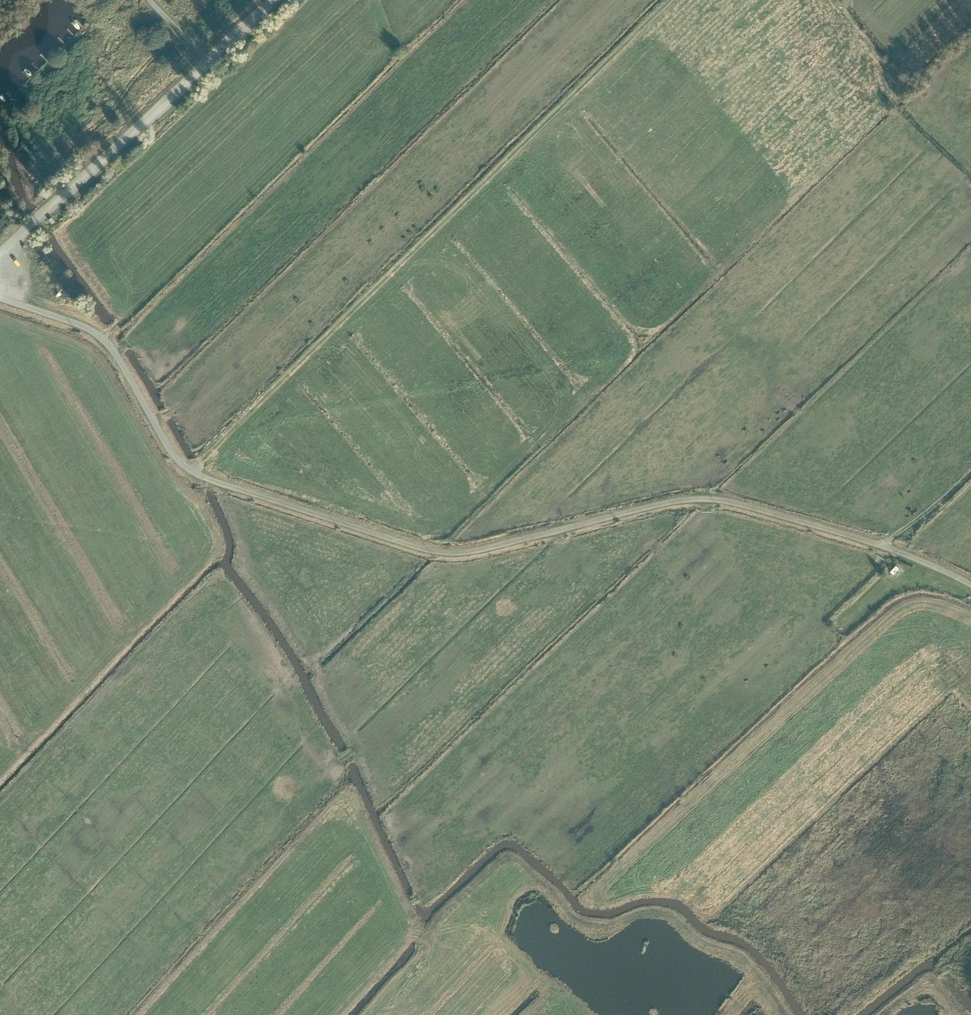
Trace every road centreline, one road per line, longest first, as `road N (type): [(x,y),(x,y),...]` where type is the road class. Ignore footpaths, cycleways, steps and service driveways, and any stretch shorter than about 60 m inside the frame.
road 1 (unclassified): [(0,299),(85,326),(106,341),(187,468),(440,554),(698,500),(905,555),(970,585)]
road 2 (track): [(0,254),(269,0)]
road 3 (track): [(882,551),(970,467)]

